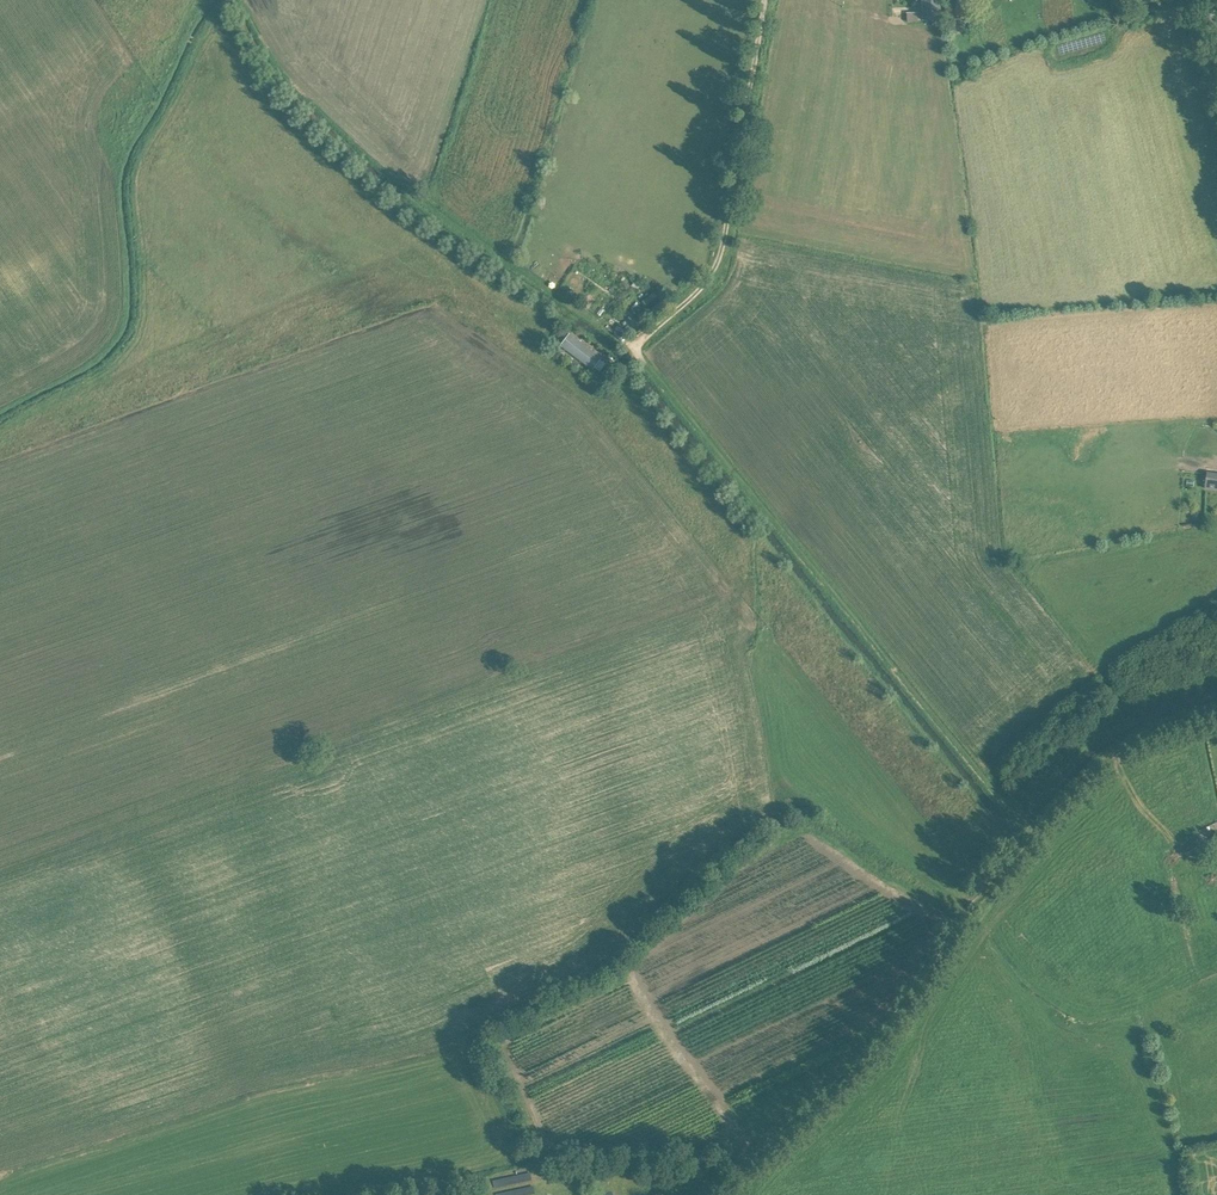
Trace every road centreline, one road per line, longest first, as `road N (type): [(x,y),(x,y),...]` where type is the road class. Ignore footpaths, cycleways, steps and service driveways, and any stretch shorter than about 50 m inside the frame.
road 1 (track): [(1030,831),(640,363),(641,342),(697,293),(721,254),(764,0)]
road 2 (track): [(969,912),(821,823),(751,829),(617,962),(577,991),(448,1048),(340,1070)]
road 3 (track): [(1030,831),(912,1005),(732,1194)]
road 4 (track): [(1216,712),(1109,760),(1030,831)]

